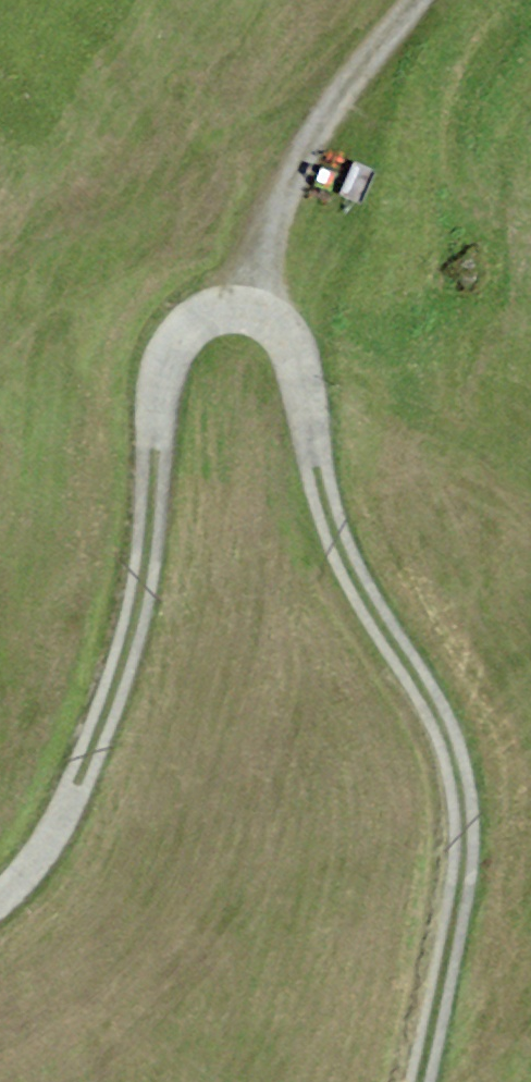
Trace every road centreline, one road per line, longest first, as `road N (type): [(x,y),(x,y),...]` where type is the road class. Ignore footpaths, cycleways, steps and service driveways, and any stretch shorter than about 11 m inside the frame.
road 1 (track): [(0,887),(69,814),(151,601),(168,354),(220,308),(258,300),(302,344),(347,548),(412,639),(476,768),(465,903),(427,1081)]
road 2 (track): [(432,0),(306,155),(258,300)]

